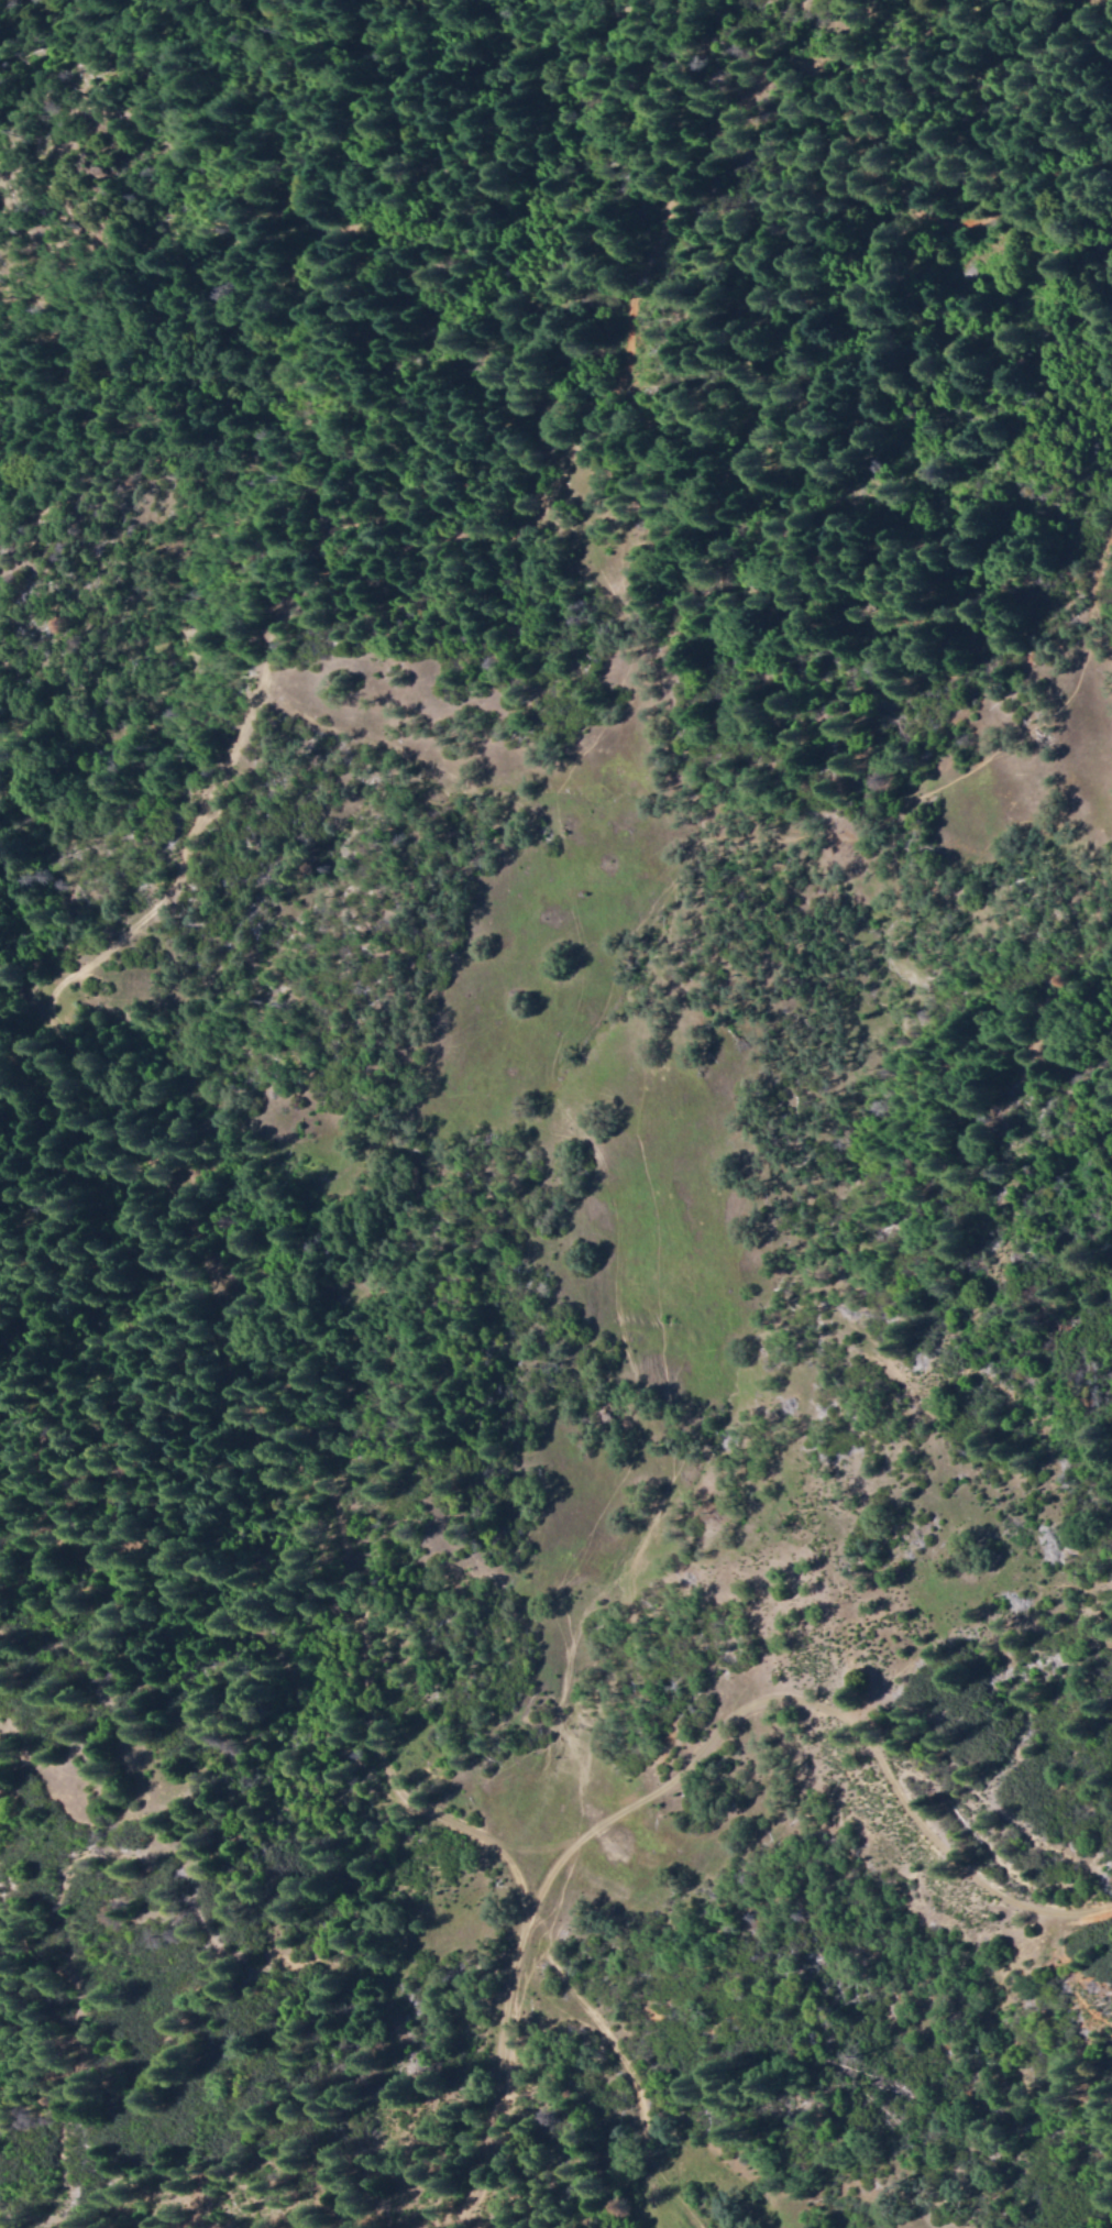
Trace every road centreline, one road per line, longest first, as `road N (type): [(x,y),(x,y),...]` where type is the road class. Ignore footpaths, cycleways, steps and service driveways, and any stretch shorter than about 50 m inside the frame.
road 1 (residential): [(1086,0),(1060,41),(1014,189),(1002,207),(967,226),(938,220),(911,199),(832,74),(797,64),(762,76),(703,157),(640,305),(623,375),(549,507),(493,537),(377,526),(330,542),(305,583),(252,734),(197,854),(157,910),(75,984),(51,1017)]
road 2 (residential): [(535,1914),(526,1879),(506,1852),(421,1807),(395,1781),(377,1732),(364,1584),(339,1495),(277,1451),(254,1424),(206,1247),(88,1066),(0,959)]
road 3 (residential): [(469,2227),(499,2107),(505,2021),(535,1914),(553,1878),(594,1835),(678,1784),(735,1722),(768,1700),(813,1704),(851,1721),(939,1841),(1020,1906),(1060,1913),(1111,1907)]

